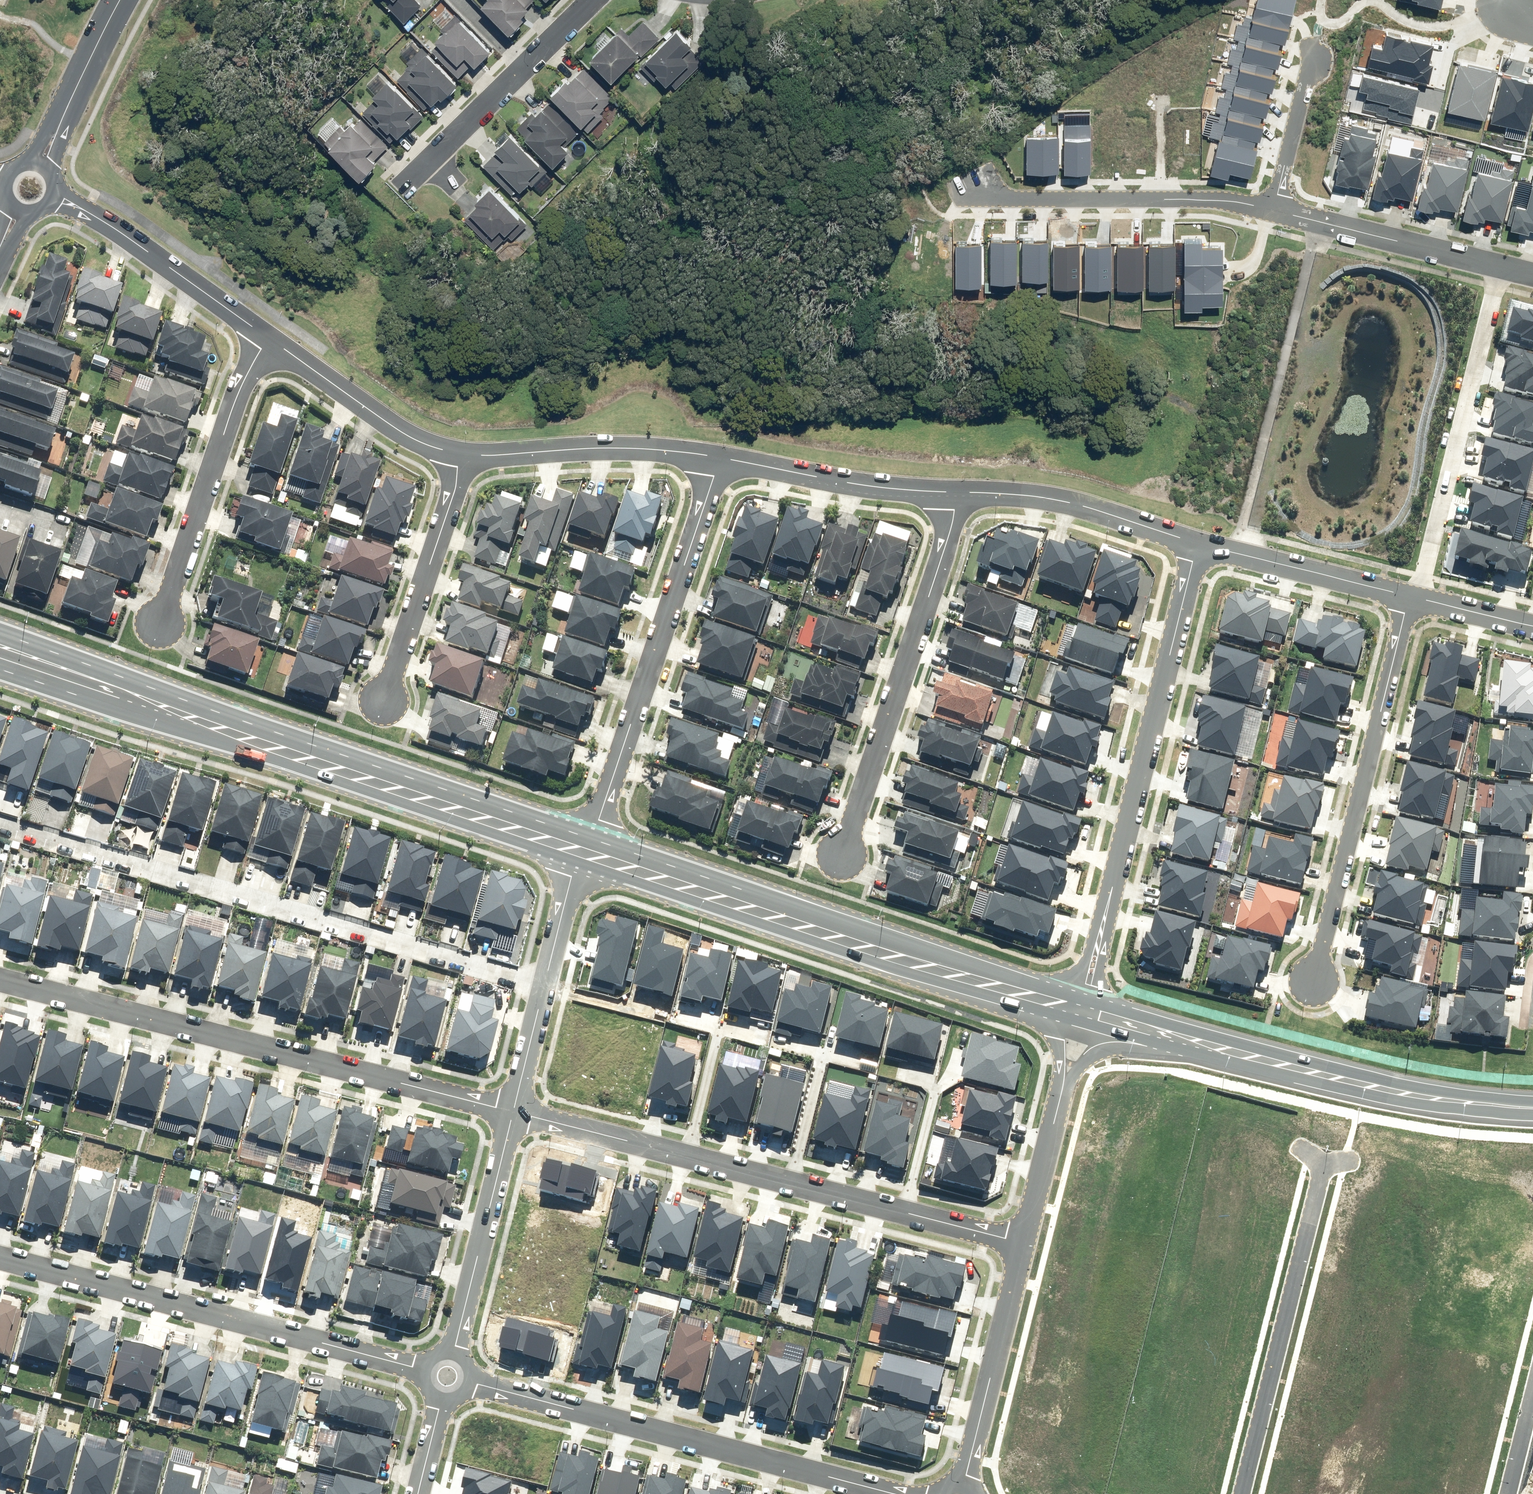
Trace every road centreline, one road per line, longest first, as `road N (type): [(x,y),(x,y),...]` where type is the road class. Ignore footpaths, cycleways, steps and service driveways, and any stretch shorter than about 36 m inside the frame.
road 1 (secondary): [(589,846),(0,649)]
road 2 (residential): [(547,989),(0,828)]
road 3 (residential): [(516,1113),(0,976)]
road 4 (residential): [(1024,1245),(516,1113)]
road 5 (residential): [(1204,544),(1078,1012)]
road 6 (secondary): [(1024,995),(589,846)]
road 7 (residential): [(424,1371),(0,1260)]
road 8 (residential): [(472,1383),(886,1493)]
road 9 (residential): [(589,846),(722,463)]
road 10 (secondary): [(1532,1108),(1450,1103),(1137,1030)]
road 11 (residential): [(1314,983),(1414,600)]
road 12 (residential): [(960,497),(844,857)]
road 13 (residential): [(1507,265),(1414,600)]
road 14 (residential): [(1239,1493),(1321,1169)]
road 15 (residential): [(269,336),(231,413),(159,622)]
road 16 (residential): [(1273,210),(1234,201),(969,196)]
road 17 (residential): [(589,0),(402,187)]
road 18 (residential): [(461,454),(598,444),(722,463)]
road 19 (residential): [(56,192),(269,336)]
road 20 (residential): [(385,699),(461,454)]
road 21 (residential): [(962,1491),(1024,1245)]
road 22 (residential): [(960,497),(1069,503),(1204,544)]
road 23 (residential): [(454,1353),(516,1113)]
road 24 (residential): [(722,463),(960,497)]
road 25 (residential): [(1507,265),(1273,210)]
road 26 (residential): [(269,336),(399,429),(461,454)]
road 27 (residential): [(1204,544),(1414,600)]
road 28 (tertiary): [(41,159),(123,0)]
road 29 (residential): [(1024,1245),(1066,1076)]
road 30 (residential): [(1273,210),(1313,55)]
road 31 (residential): [(547,989),(589,846)]
road 32 (residential): [(516,1113),(547,989)]
road 33 (residential): [(1414,600),(1532,630)]

